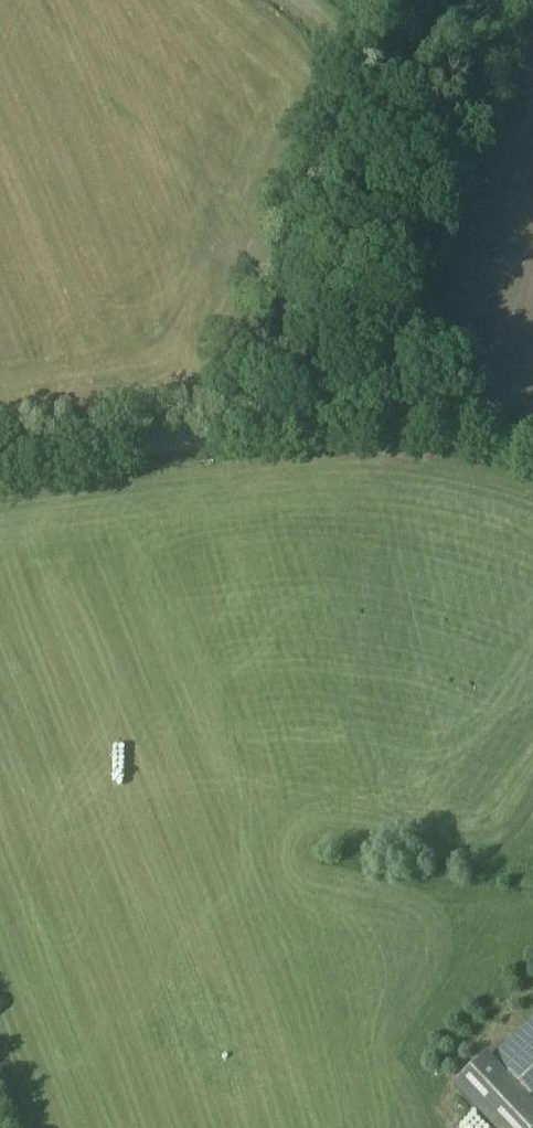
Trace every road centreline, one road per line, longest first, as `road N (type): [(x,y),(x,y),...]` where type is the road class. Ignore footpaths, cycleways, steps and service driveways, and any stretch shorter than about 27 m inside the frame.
road 1 (unclassified): [(532,445),(476,419),(434,414),(0,476)]

